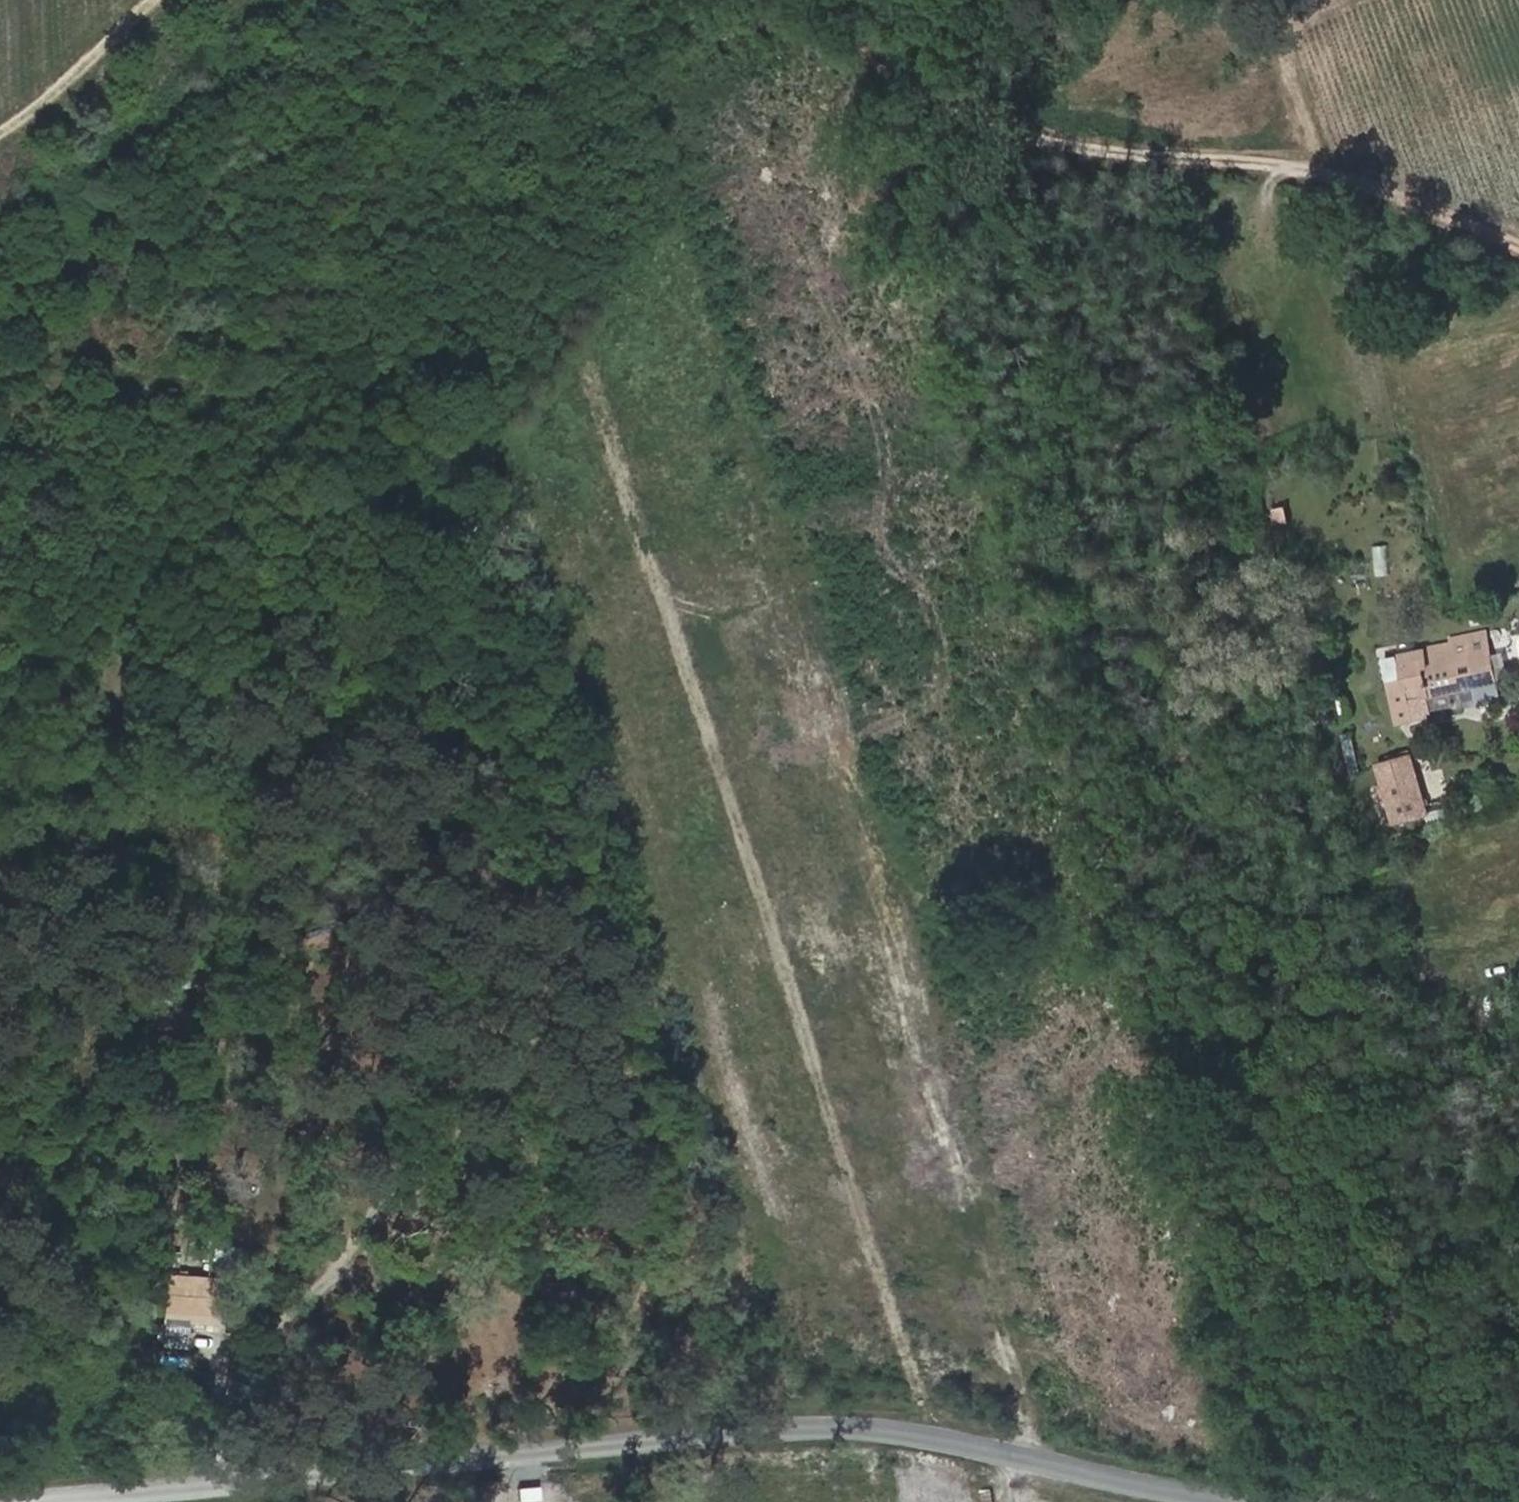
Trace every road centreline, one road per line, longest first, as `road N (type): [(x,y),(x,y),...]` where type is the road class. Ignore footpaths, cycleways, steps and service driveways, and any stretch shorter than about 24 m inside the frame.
road 1 (unclassified): [(10,1501),(446,1472),(696,1435),(852,1425),(1221,1501)]

